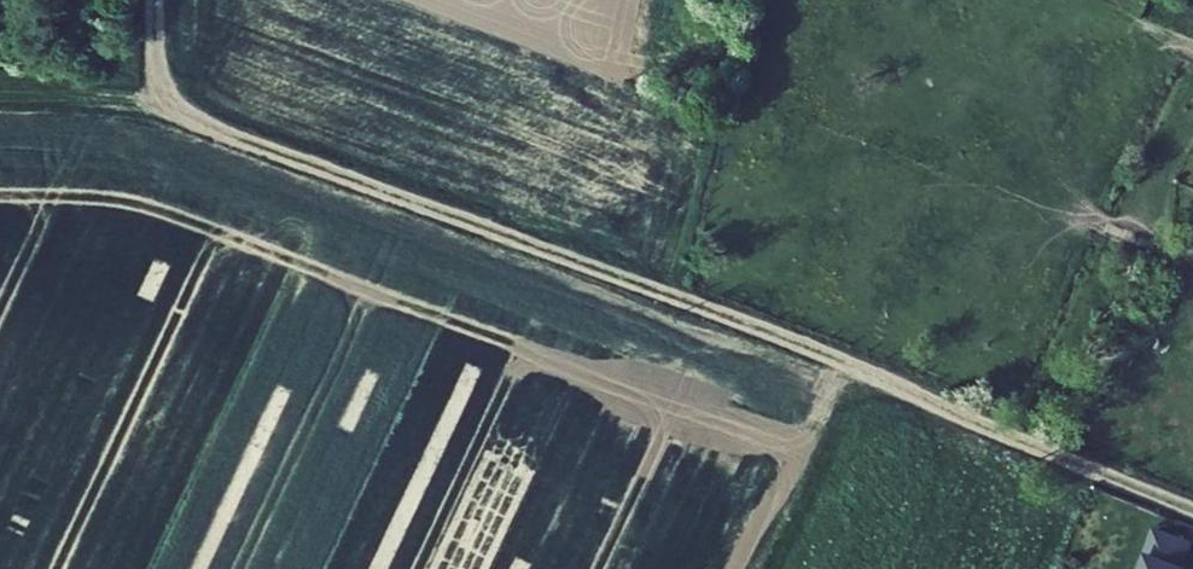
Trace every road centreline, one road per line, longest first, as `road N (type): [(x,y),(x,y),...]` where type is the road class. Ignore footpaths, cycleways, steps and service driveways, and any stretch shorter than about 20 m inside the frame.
road 1 (track): [(152,0),(151,56),(183,111),(868,373),(1192,511)]

